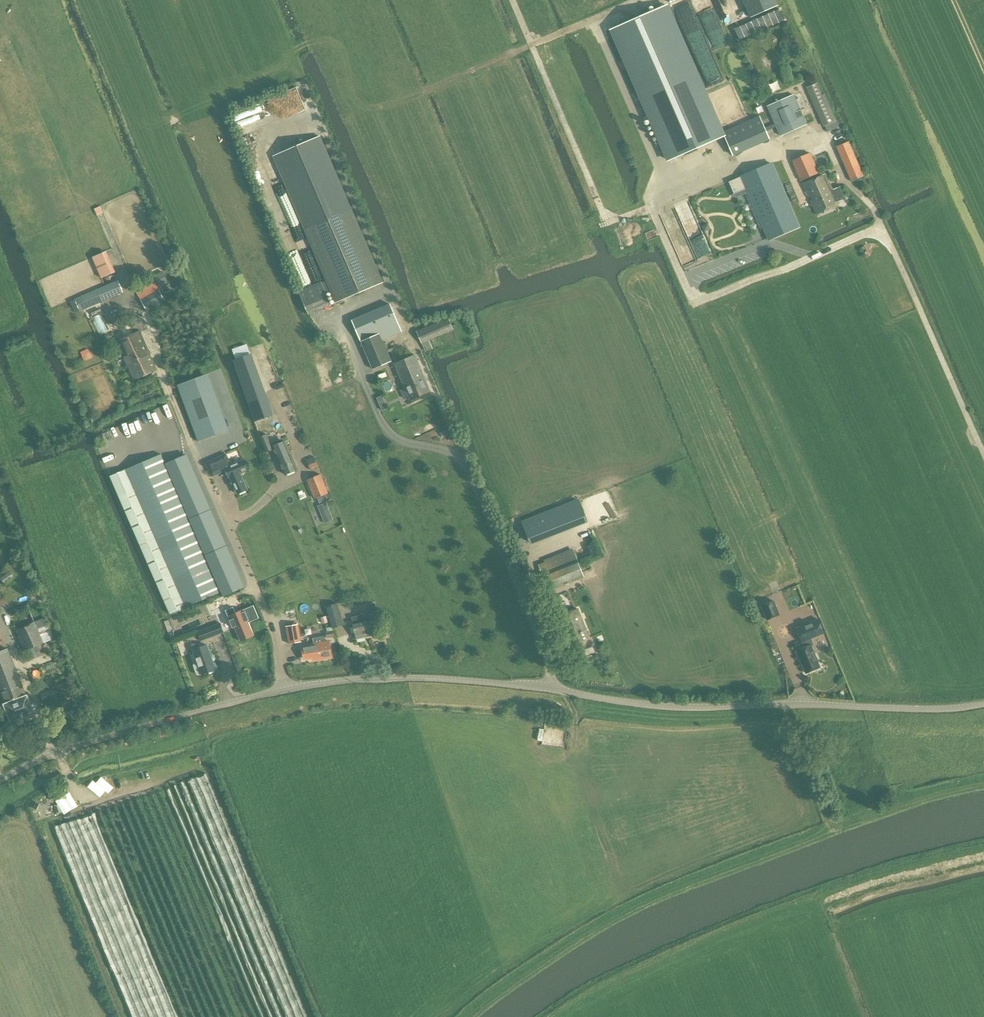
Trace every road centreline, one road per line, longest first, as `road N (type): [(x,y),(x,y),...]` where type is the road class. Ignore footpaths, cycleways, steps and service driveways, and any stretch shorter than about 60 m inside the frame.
road 1 (tertiary): [(0,780),(58,752),(205,709),(376,679),(507,684),(686,707),(983,704)]
road 2 (track): [(607,222),(514,0)]
road 3 (track): [(786,704),(830,832)]
road 4 (track): [(651,207),(526,254)]

